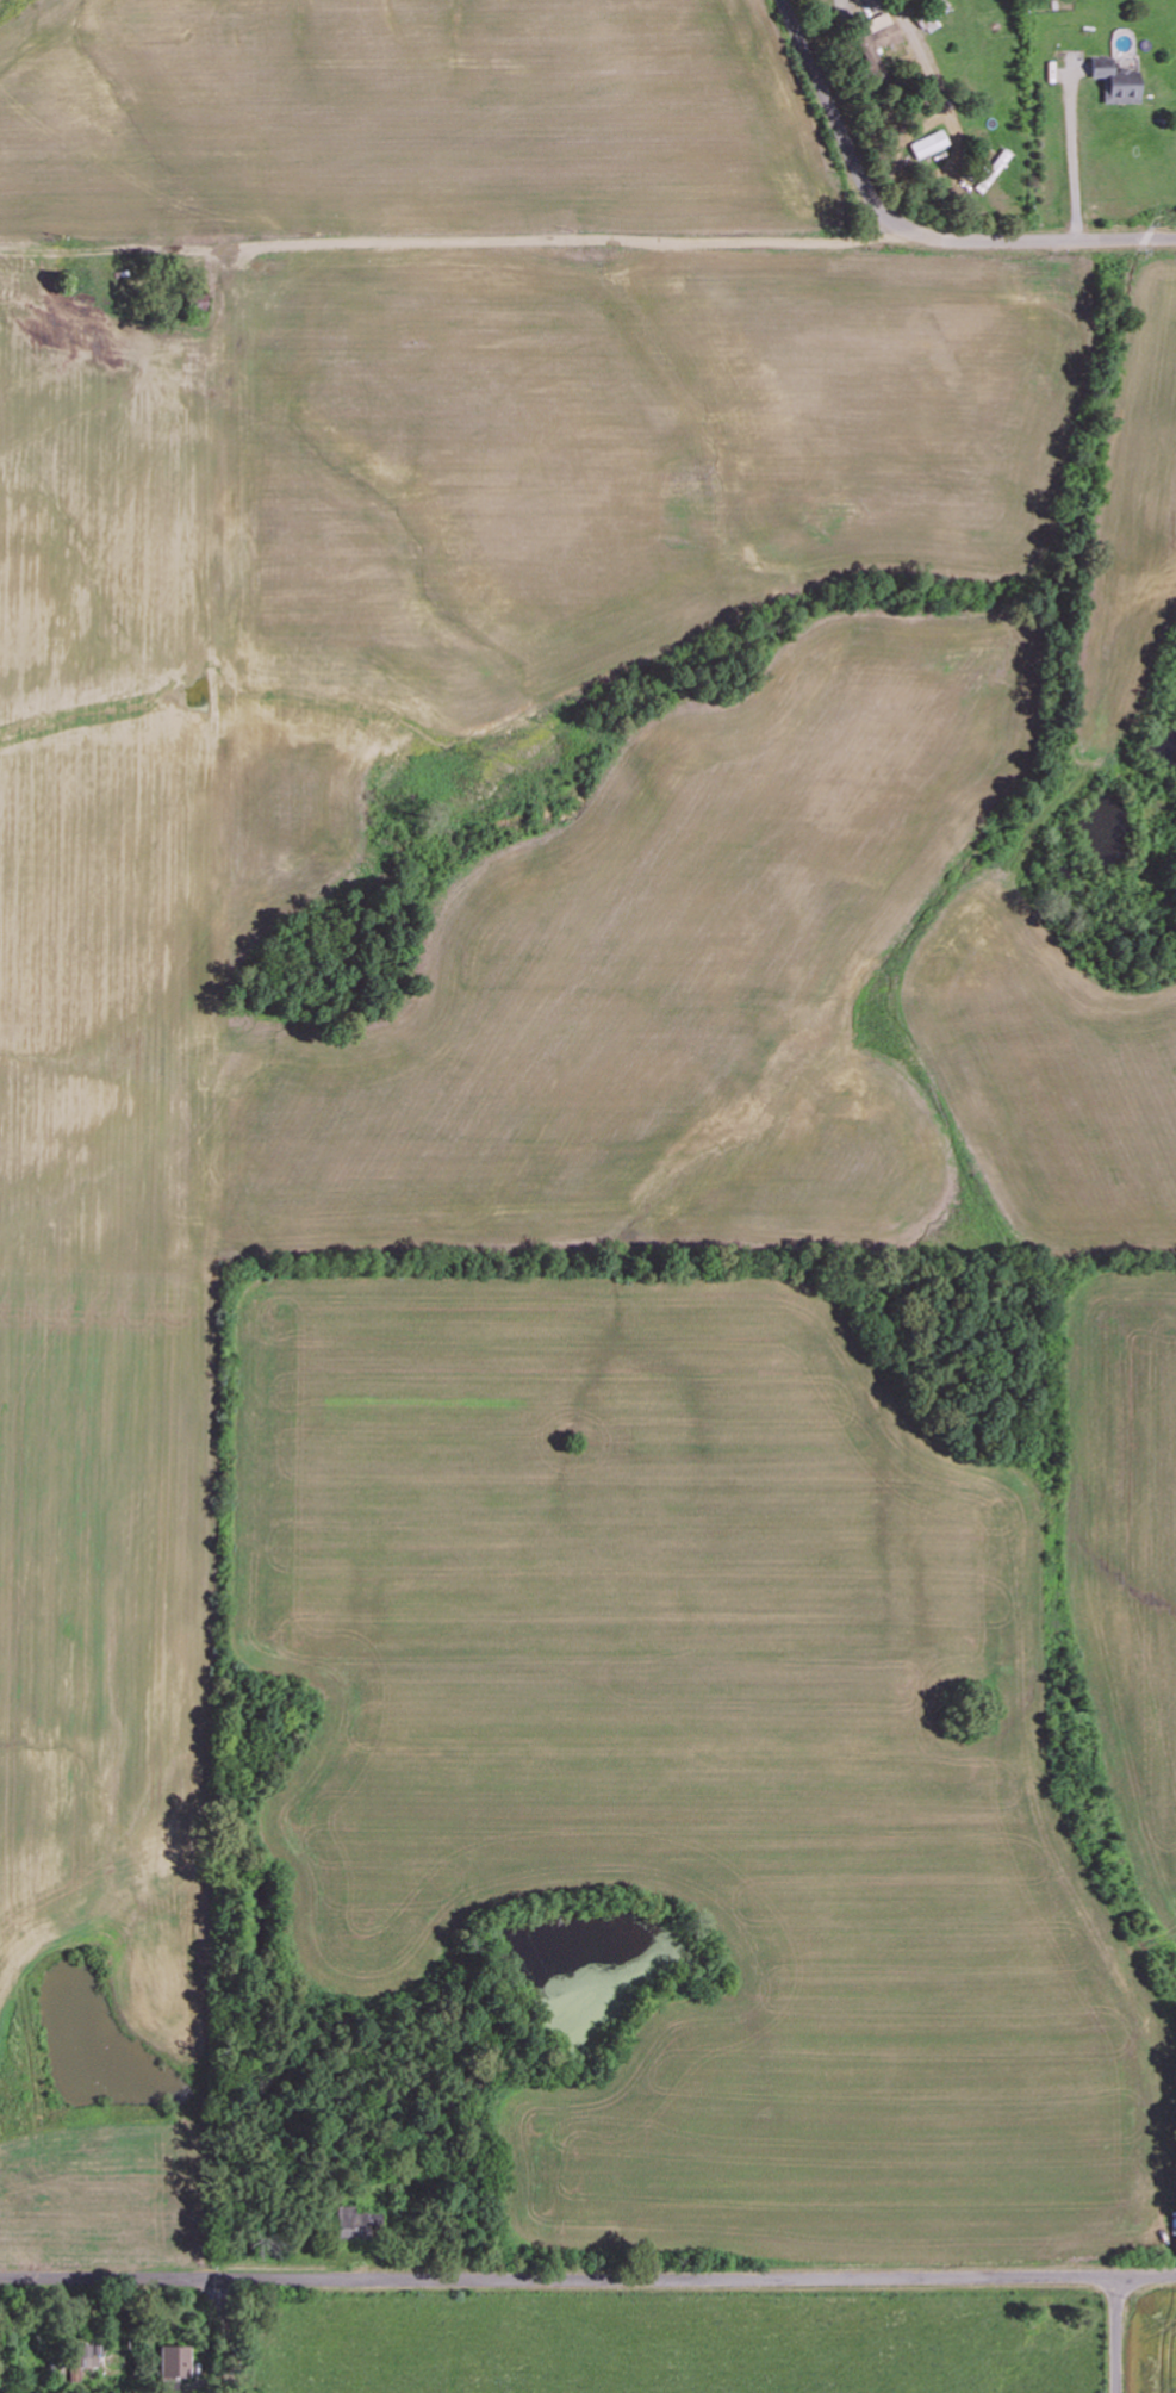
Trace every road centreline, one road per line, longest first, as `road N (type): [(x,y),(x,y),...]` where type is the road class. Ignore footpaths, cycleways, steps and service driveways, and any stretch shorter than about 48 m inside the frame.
road 1 (residential): [(1175,2276),(449,2286),(0,2276)]
road 2 (residential): [(1175,239),(941,242),(896,228),(866,200),(778,0)]

